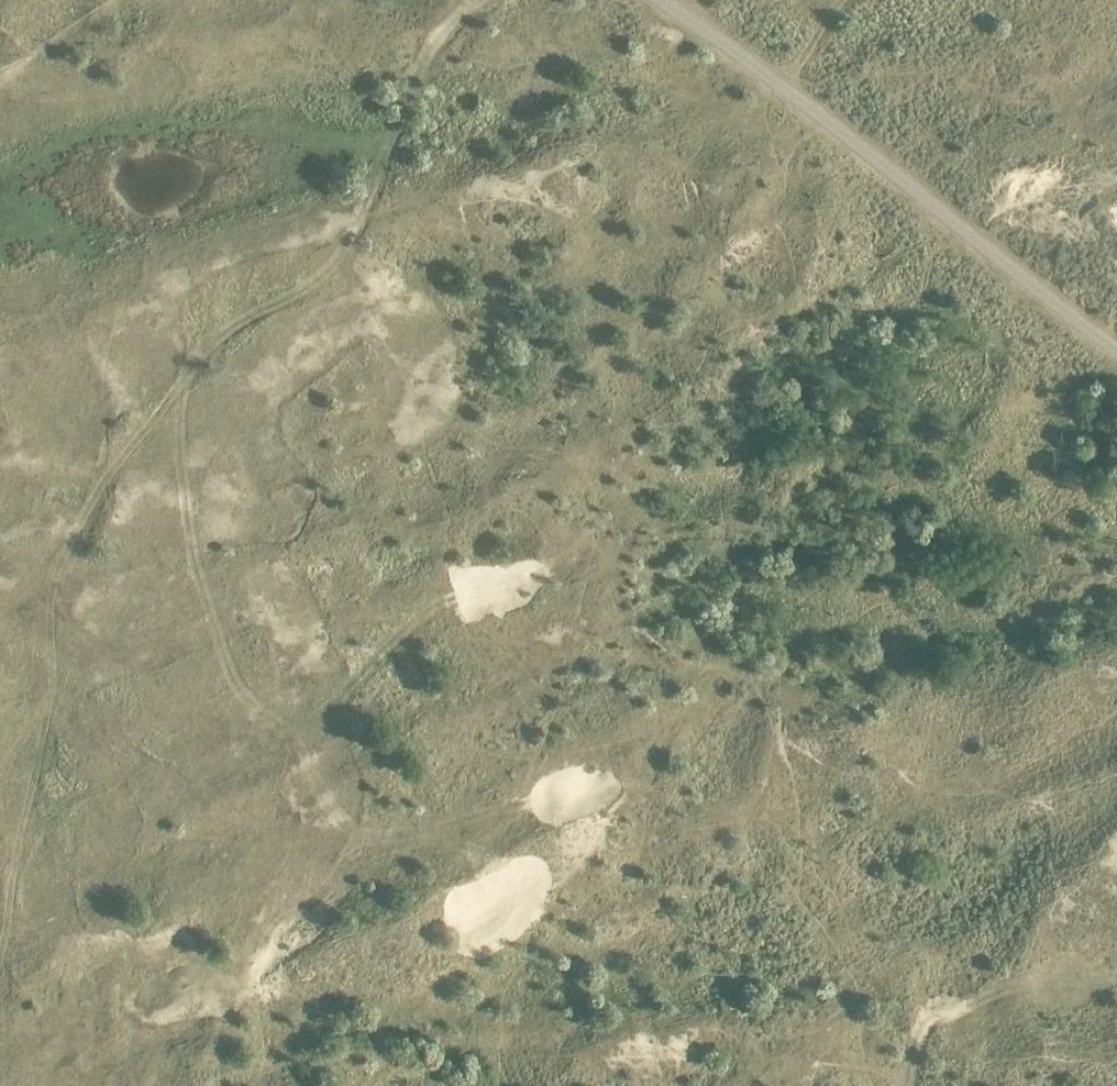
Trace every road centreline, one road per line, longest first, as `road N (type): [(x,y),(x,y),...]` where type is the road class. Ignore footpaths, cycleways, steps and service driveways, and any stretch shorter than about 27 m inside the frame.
road 1 (track): [(1116,352),(659,0)]

